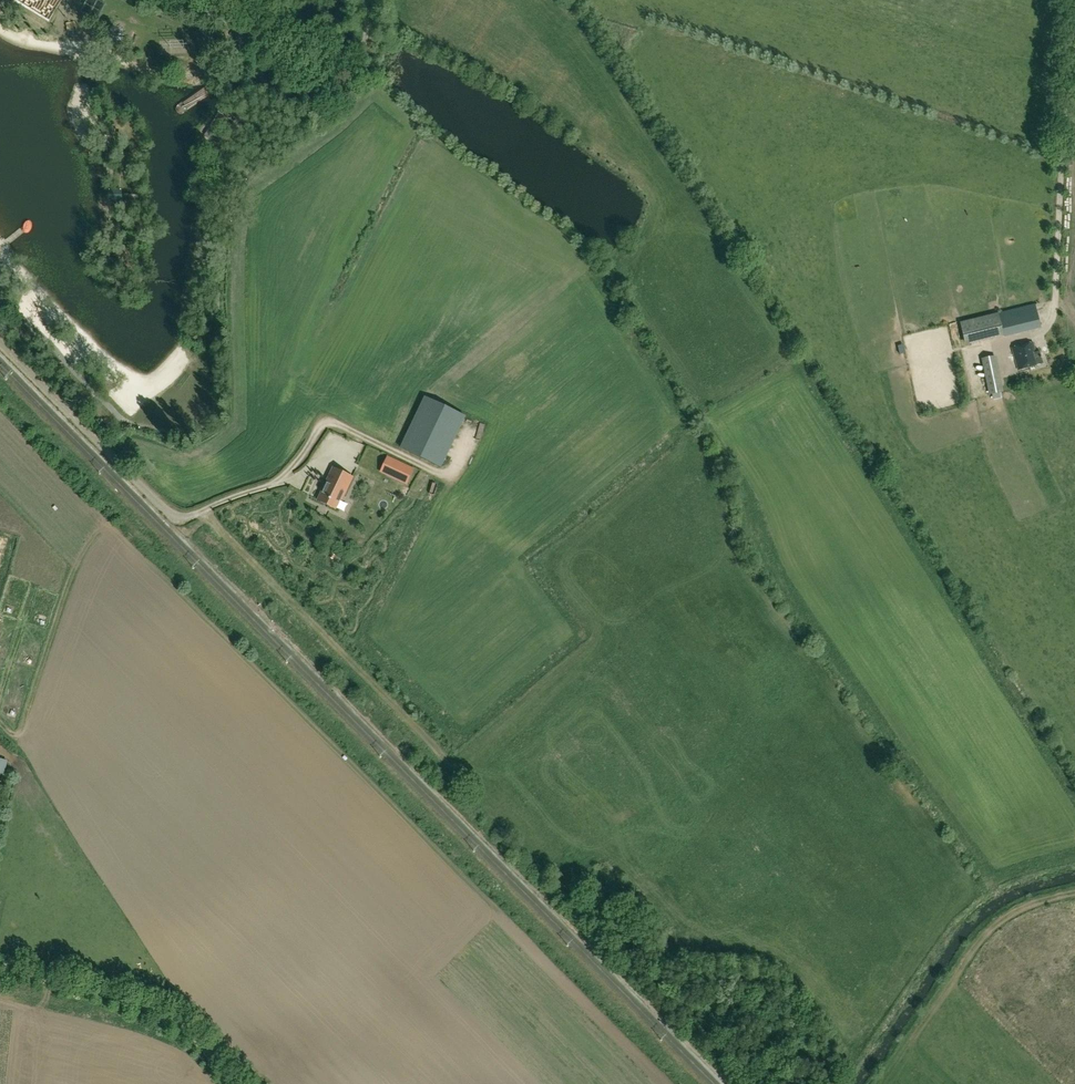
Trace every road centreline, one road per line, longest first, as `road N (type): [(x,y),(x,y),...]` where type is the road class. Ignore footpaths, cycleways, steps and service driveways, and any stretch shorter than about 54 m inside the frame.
road 1 (unclassified): [(235,1083),(172,1015),(0,965)]

